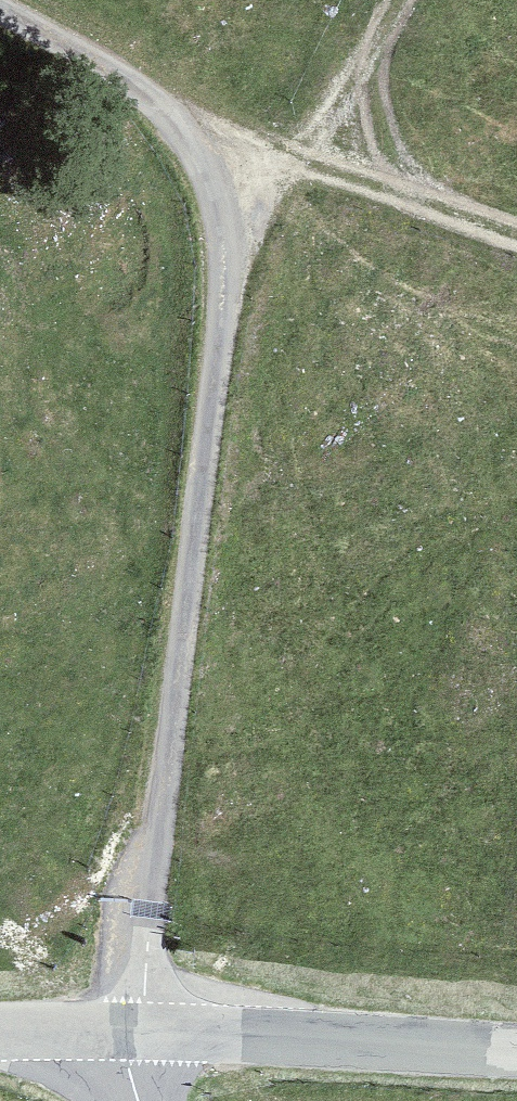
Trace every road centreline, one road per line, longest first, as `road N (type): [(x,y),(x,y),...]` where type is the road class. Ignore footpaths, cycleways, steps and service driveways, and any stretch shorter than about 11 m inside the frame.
road 1 (track): [(0,7),(149,101),(194,155),(217,224),(219,316),(142,1029)]
road 2 (tertiary): [(516,1052),(119,1029)]
road 3 (track): [(149,101),(516,233)]
road 4 (track): [(222,260),(301,158),(400,0)]

